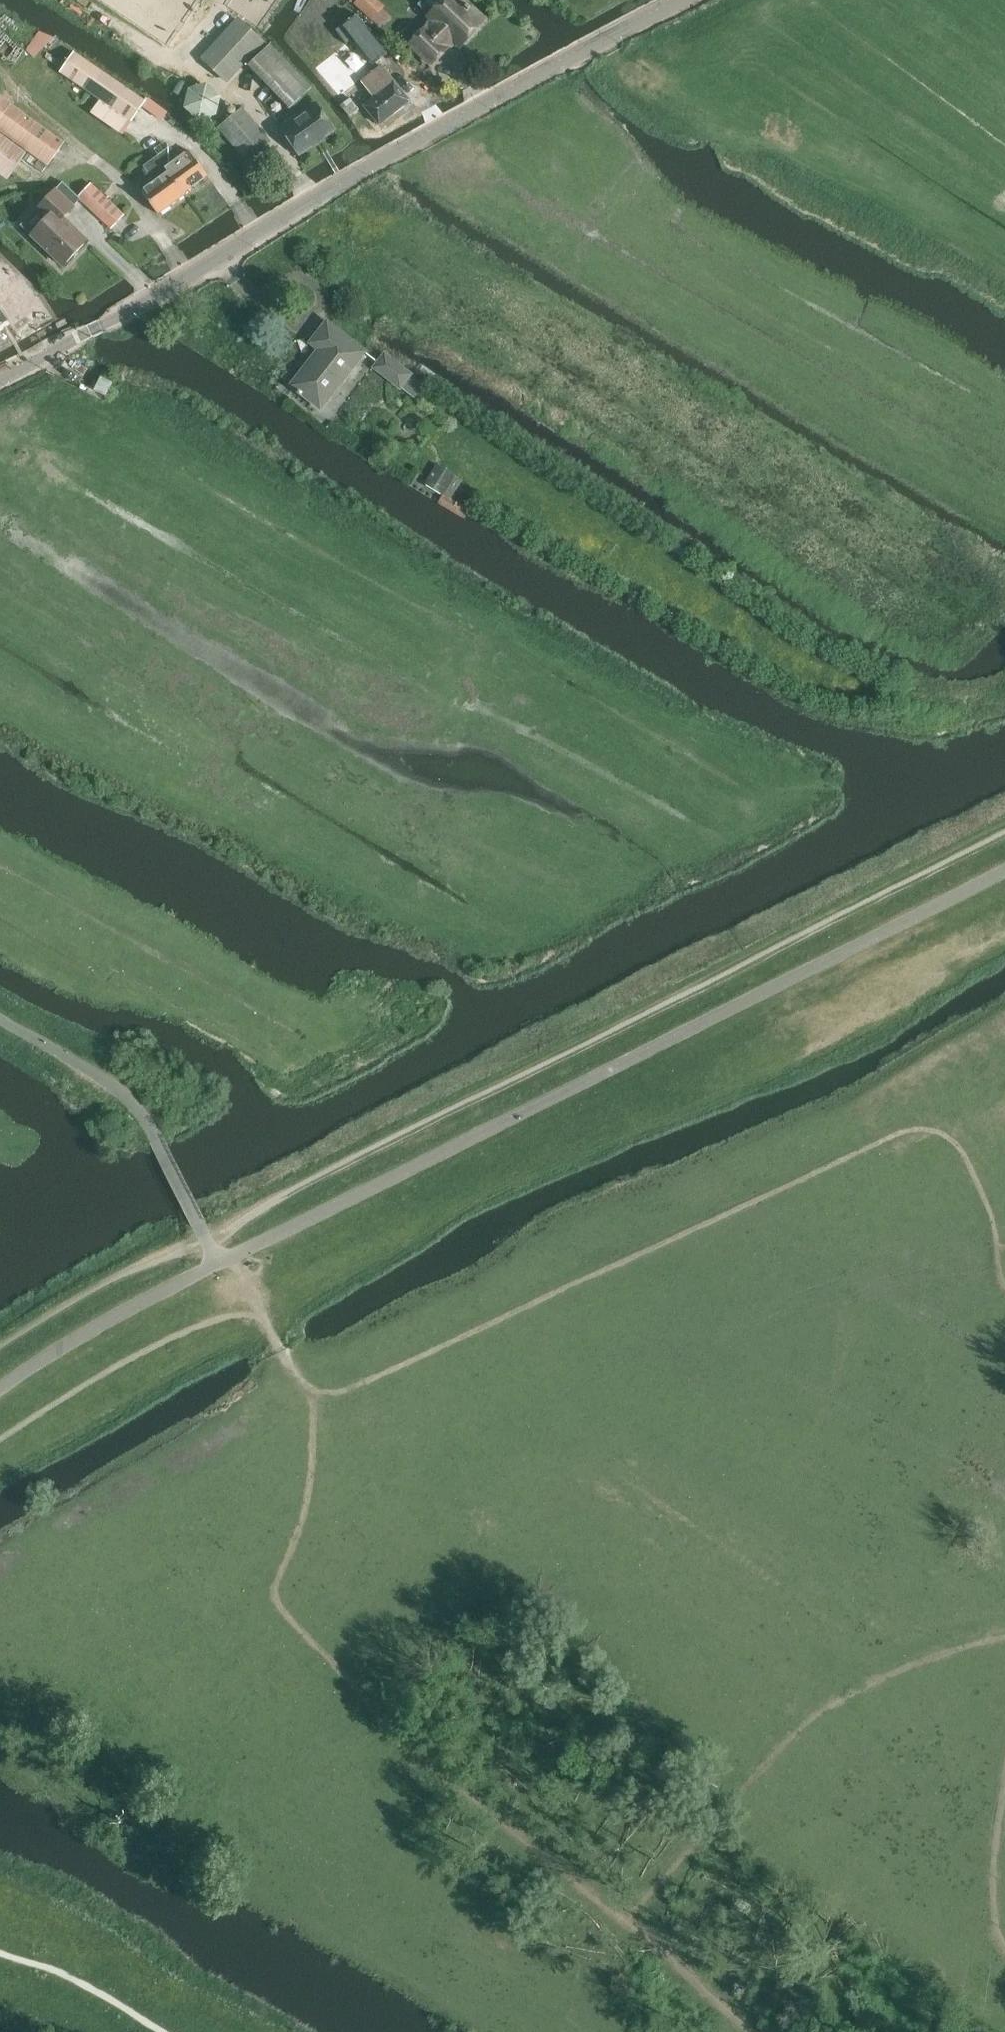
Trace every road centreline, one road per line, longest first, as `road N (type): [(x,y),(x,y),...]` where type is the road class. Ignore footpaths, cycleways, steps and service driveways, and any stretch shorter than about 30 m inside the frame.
road 1 (tertiary): [(0,382),(695,0)]

